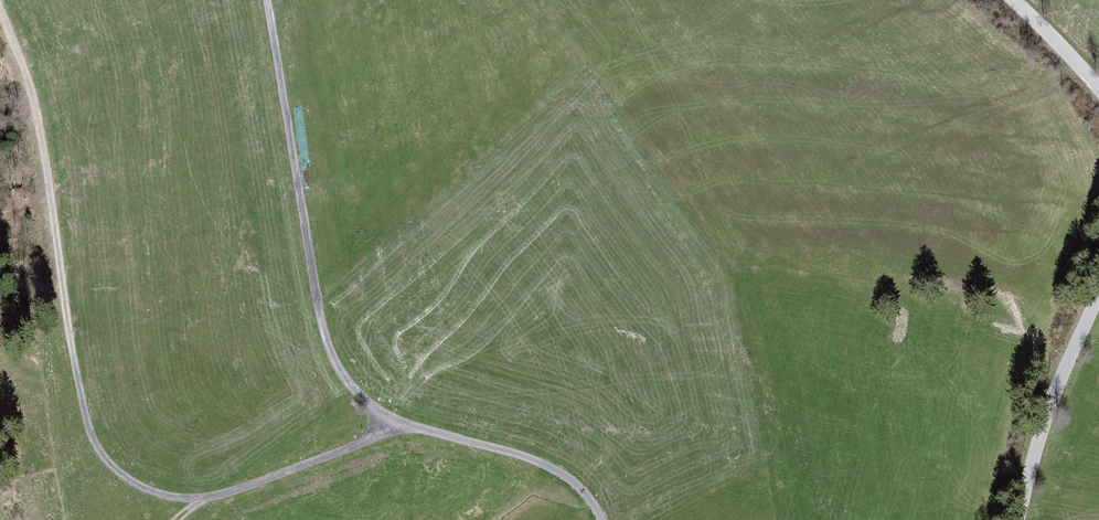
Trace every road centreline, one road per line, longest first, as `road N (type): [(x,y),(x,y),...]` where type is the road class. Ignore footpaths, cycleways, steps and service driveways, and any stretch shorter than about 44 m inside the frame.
road 1 (track): [(387,417),(372,438),(209,496),(162,493),(119,473),(95,445),(79,392),(36,113),(0,7)]
road 2 (track): [(268,0),(327,342),(344,375),(387,417)]
road 3 (track): [(387,417),(538,461),(584,491),(602,519)]
road 4 (unclassified): [(1098,296),(1067,361),(1019,519)]

